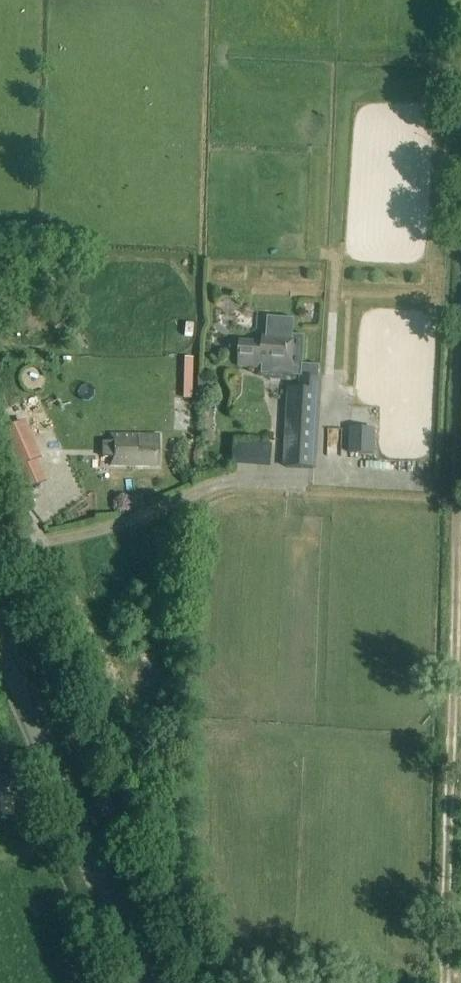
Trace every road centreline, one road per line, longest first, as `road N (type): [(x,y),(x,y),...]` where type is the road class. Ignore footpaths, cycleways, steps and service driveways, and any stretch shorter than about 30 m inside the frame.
road 1 (track): [(441,982),(460,229)]
road 2 (tertiary): [(145,982),(0,654)]

